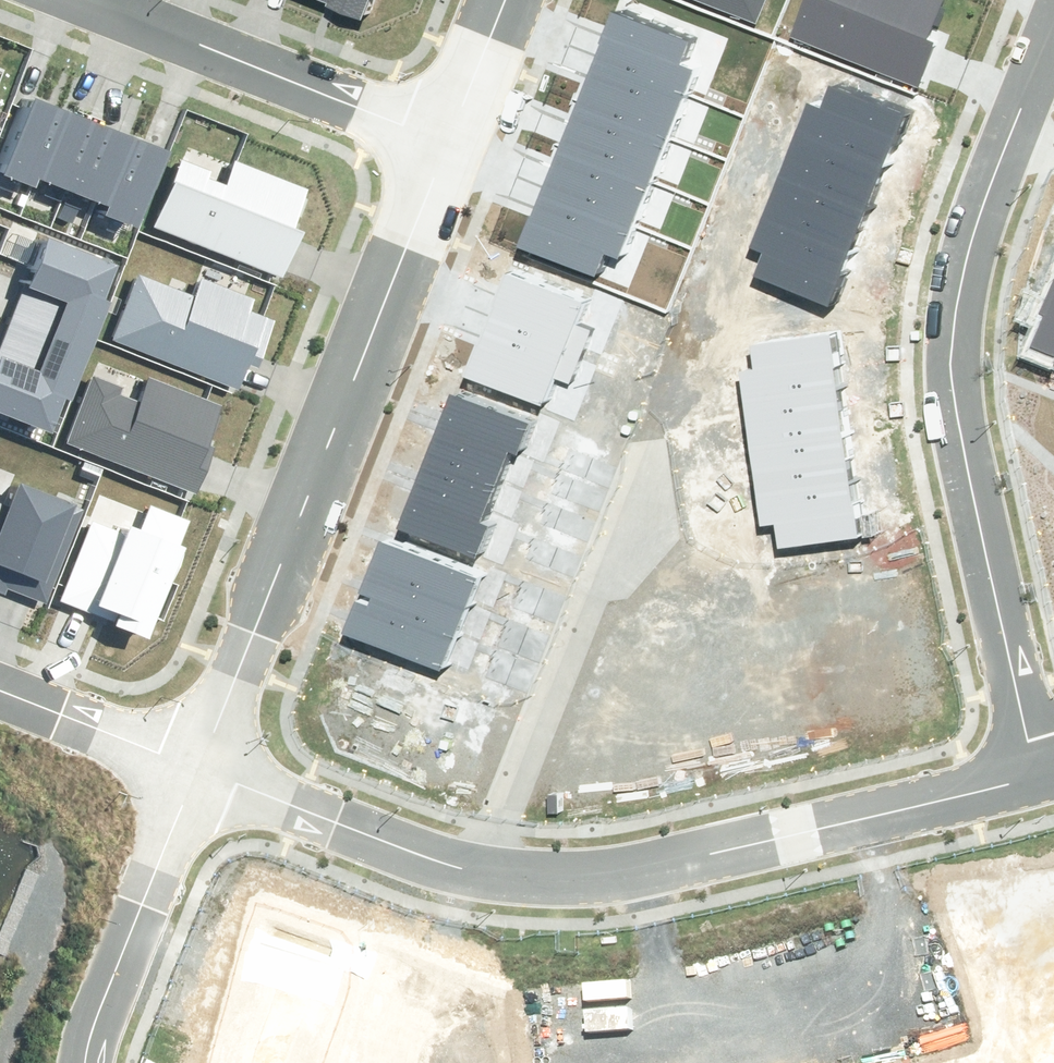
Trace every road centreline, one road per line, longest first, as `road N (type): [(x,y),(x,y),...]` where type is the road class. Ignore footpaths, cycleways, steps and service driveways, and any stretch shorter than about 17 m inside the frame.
road 1 (residential): [(177,770),(428,137)]
road 2 (residential): [(1026,767),(957,341),(980,214),(1014,122)]
road 3 (residential): [(482,870),(604,873),(1026,767)]
road 4 (residential): [(482,870),(651,422)]
road 5 (residential): [(75,0),(428,137)]
road 6 (residential): [(177,770),(96,953),(71,1062)]
road 7 (residential): [(177,770),(441,864)]
road 8 (residential): [(441,864),(386,1062)]
road 9 (residential): [(177,770),(0,696)]
road 10 (residential): [(428,137),(483,0)]

